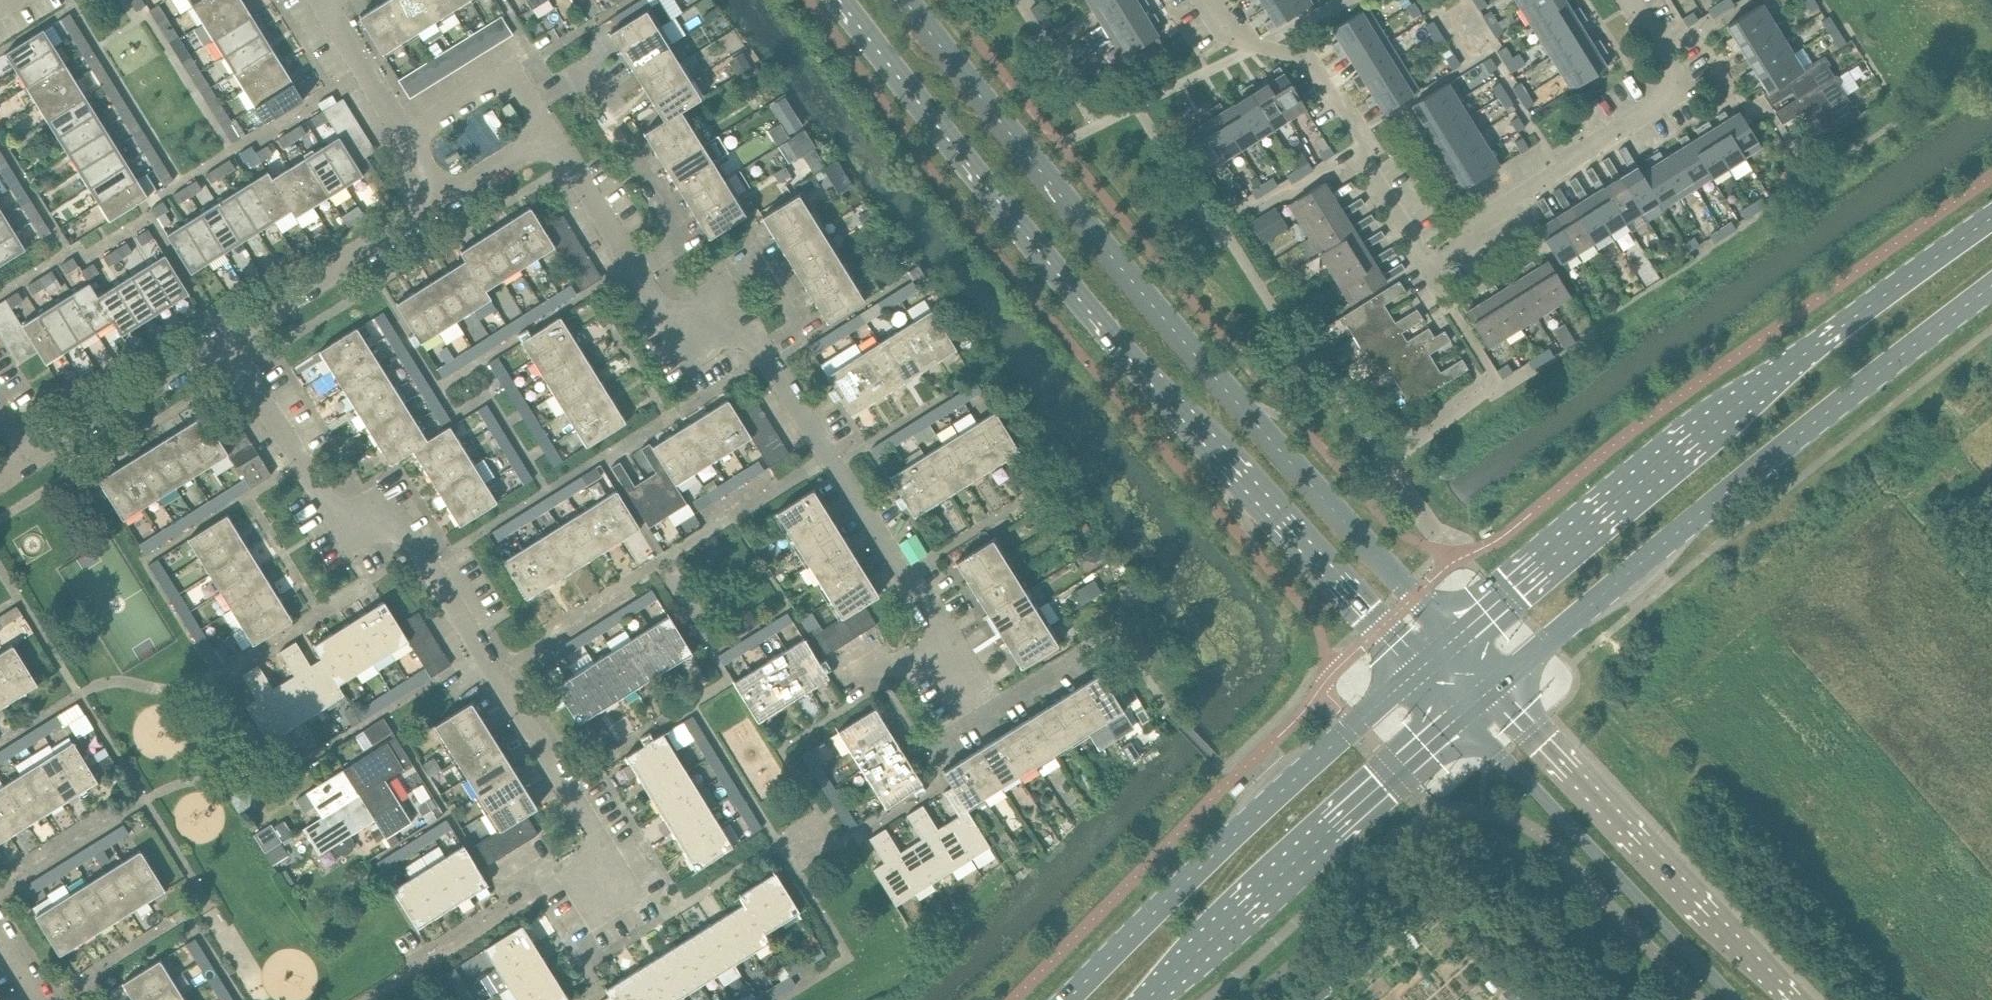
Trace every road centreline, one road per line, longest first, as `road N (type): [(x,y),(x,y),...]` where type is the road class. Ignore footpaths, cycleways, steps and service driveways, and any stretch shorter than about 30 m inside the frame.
road 1 (secondary): [(841,0),(1152,382),(1419,669)]
road 2 (secondary): [(1453,639),(1243,410),(909,0)]
road 3 (residential): [(1071,672),(991,720),(766,362),(656,303),(548,139)]
road 4 (secondary): [(1991,219),(1742,403),(1453,639)]
road 5 (residential): [(218,339),(317,500),(430,566),(604,849)]
road 6 (secondary): [(1496,684),(1991,288)]
road 7 (secondary): [(1419,669),(1070,999)]
road 8 (tertiary): [(1797,999),(1496,684)]
road 9 (secondary): [(1145,999),(1464,714)]
road 10 (residential): [(1422,265),(1679,88),(1625,0)]
road 11 (tertiary): [(1464,714),(1735,999)]
road 12 (residential): [(1212,0),(1234,39),(1312,62),(1422,265)]
road 13 (residential): [(604,849),(656,923),(584,969),(533,891)]
road 14 (residential): [(218,339),(440,200)]
road 15 (residential): [(19,463),(218,339)]
road 16 (residential): [(548,139),(512,70),(398,137)]
road 17 (residential): [(398,137),(314,10)]
road 18 (residential): [(440,200),(548,139)]

